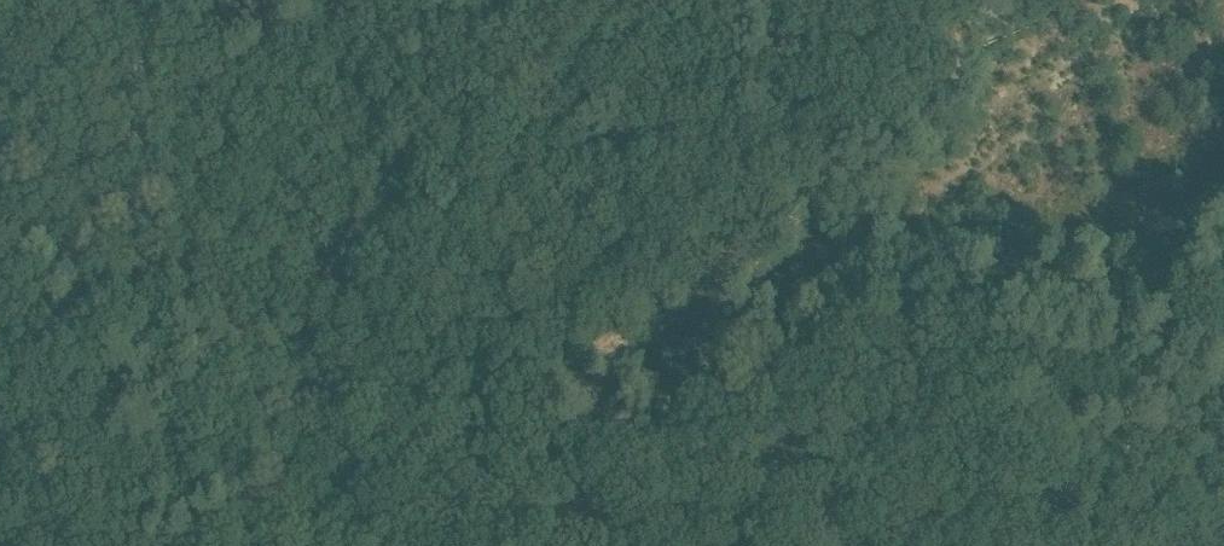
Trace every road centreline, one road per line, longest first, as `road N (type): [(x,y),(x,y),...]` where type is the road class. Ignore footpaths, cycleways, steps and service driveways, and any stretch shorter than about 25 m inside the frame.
road 1 (track): [(285,545),(271,440),(152,214),(138,122),(145,0)]

